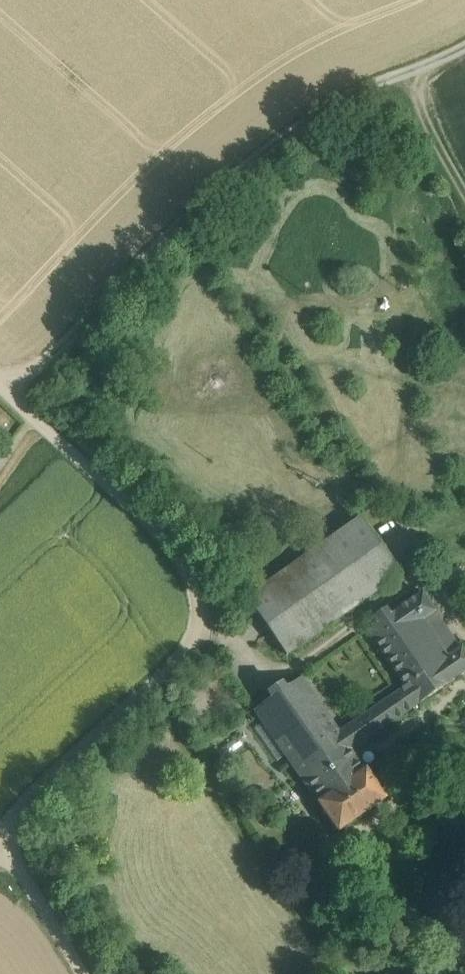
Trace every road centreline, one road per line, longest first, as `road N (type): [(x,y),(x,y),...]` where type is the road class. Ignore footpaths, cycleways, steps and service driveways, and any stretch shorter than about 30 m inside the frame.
road 1 (unclassified): [(0,381),(159,535),(207,619),(189,656),(2,830)]
road 2 (track): [(464,45),(355,90),(280,137),(214,191),(44,364),(5,385)]
road 3 (unclassified): [(88,973),(2,830)]
road 4 (track): [(414,71),(464,189)]

